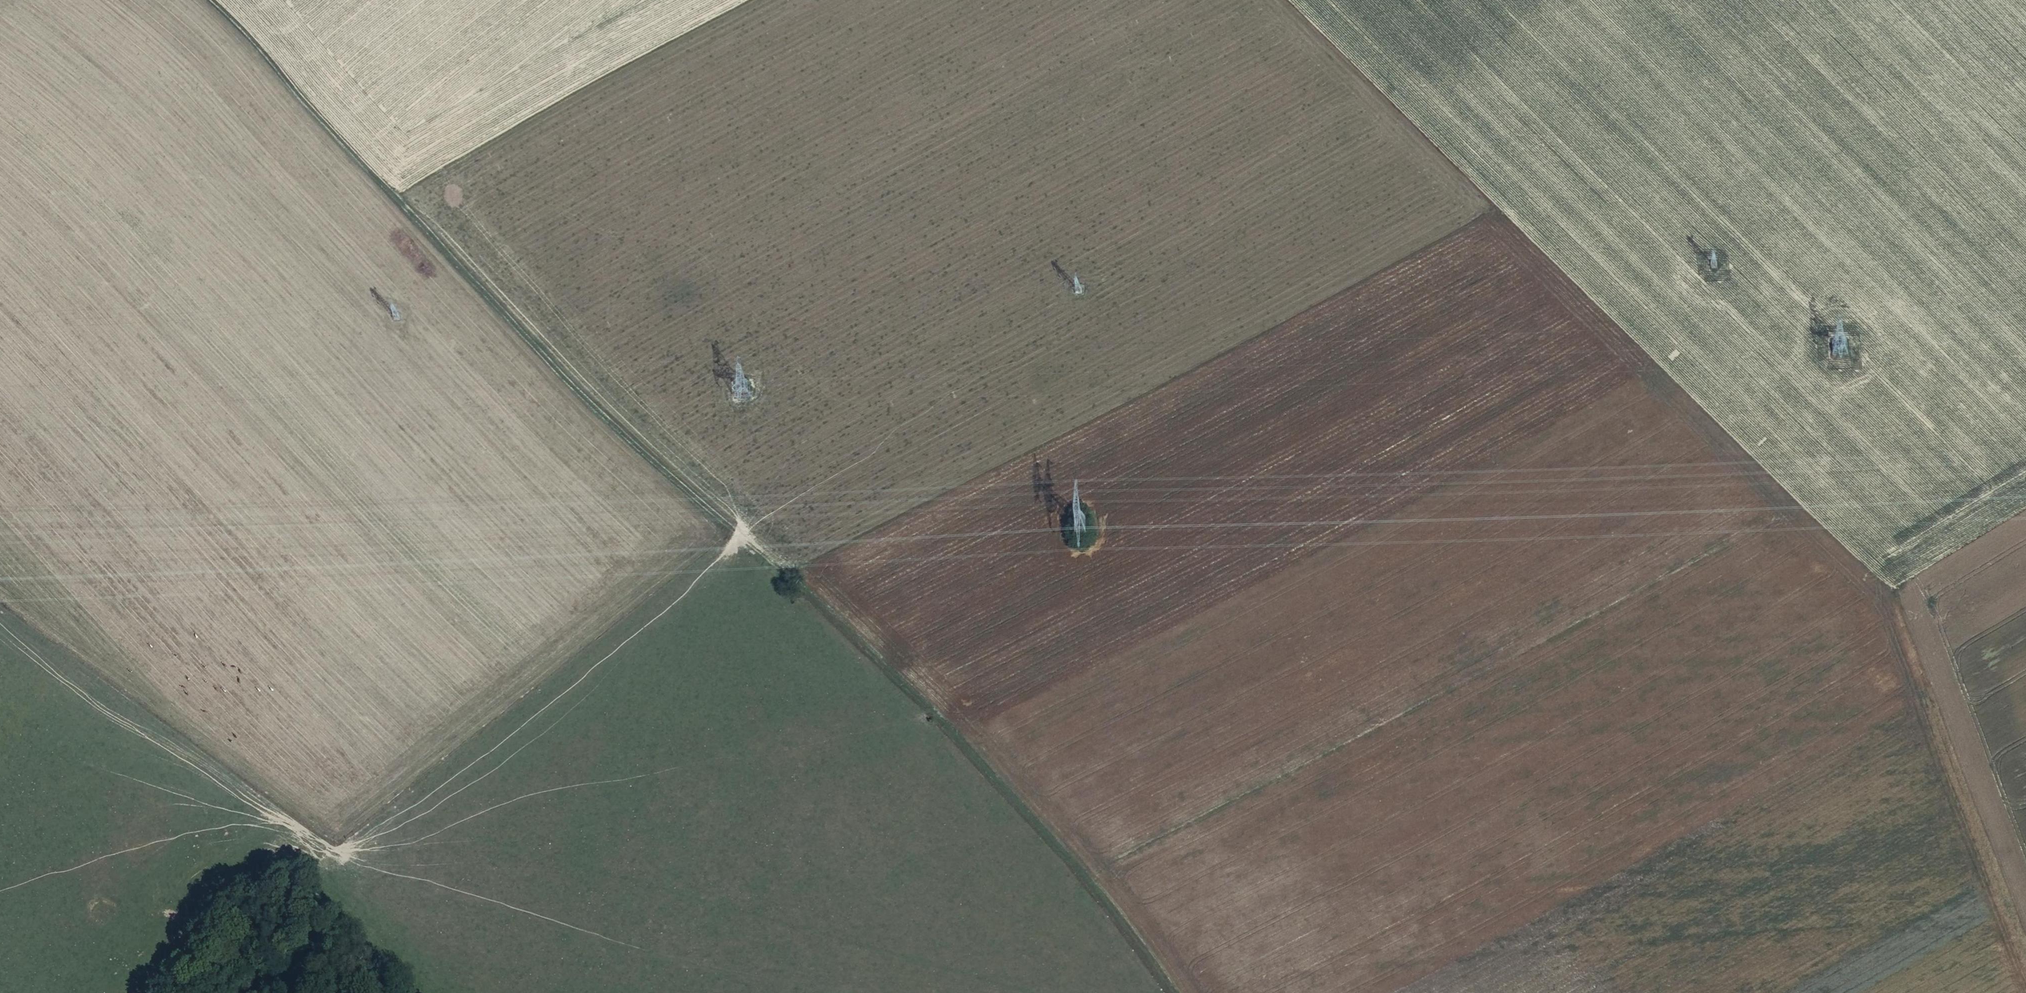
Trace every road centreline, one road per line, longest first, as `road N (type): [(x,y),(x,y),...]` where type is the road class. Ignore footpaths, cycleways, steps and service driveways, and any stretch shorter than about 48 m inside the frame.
road 1 (track): [(1170,992),(1023,811),(890,670),(651,460),(204,0)]
road 2 (track): [(228,992),(240,954),(264,936),(298,943),(380,992)]

